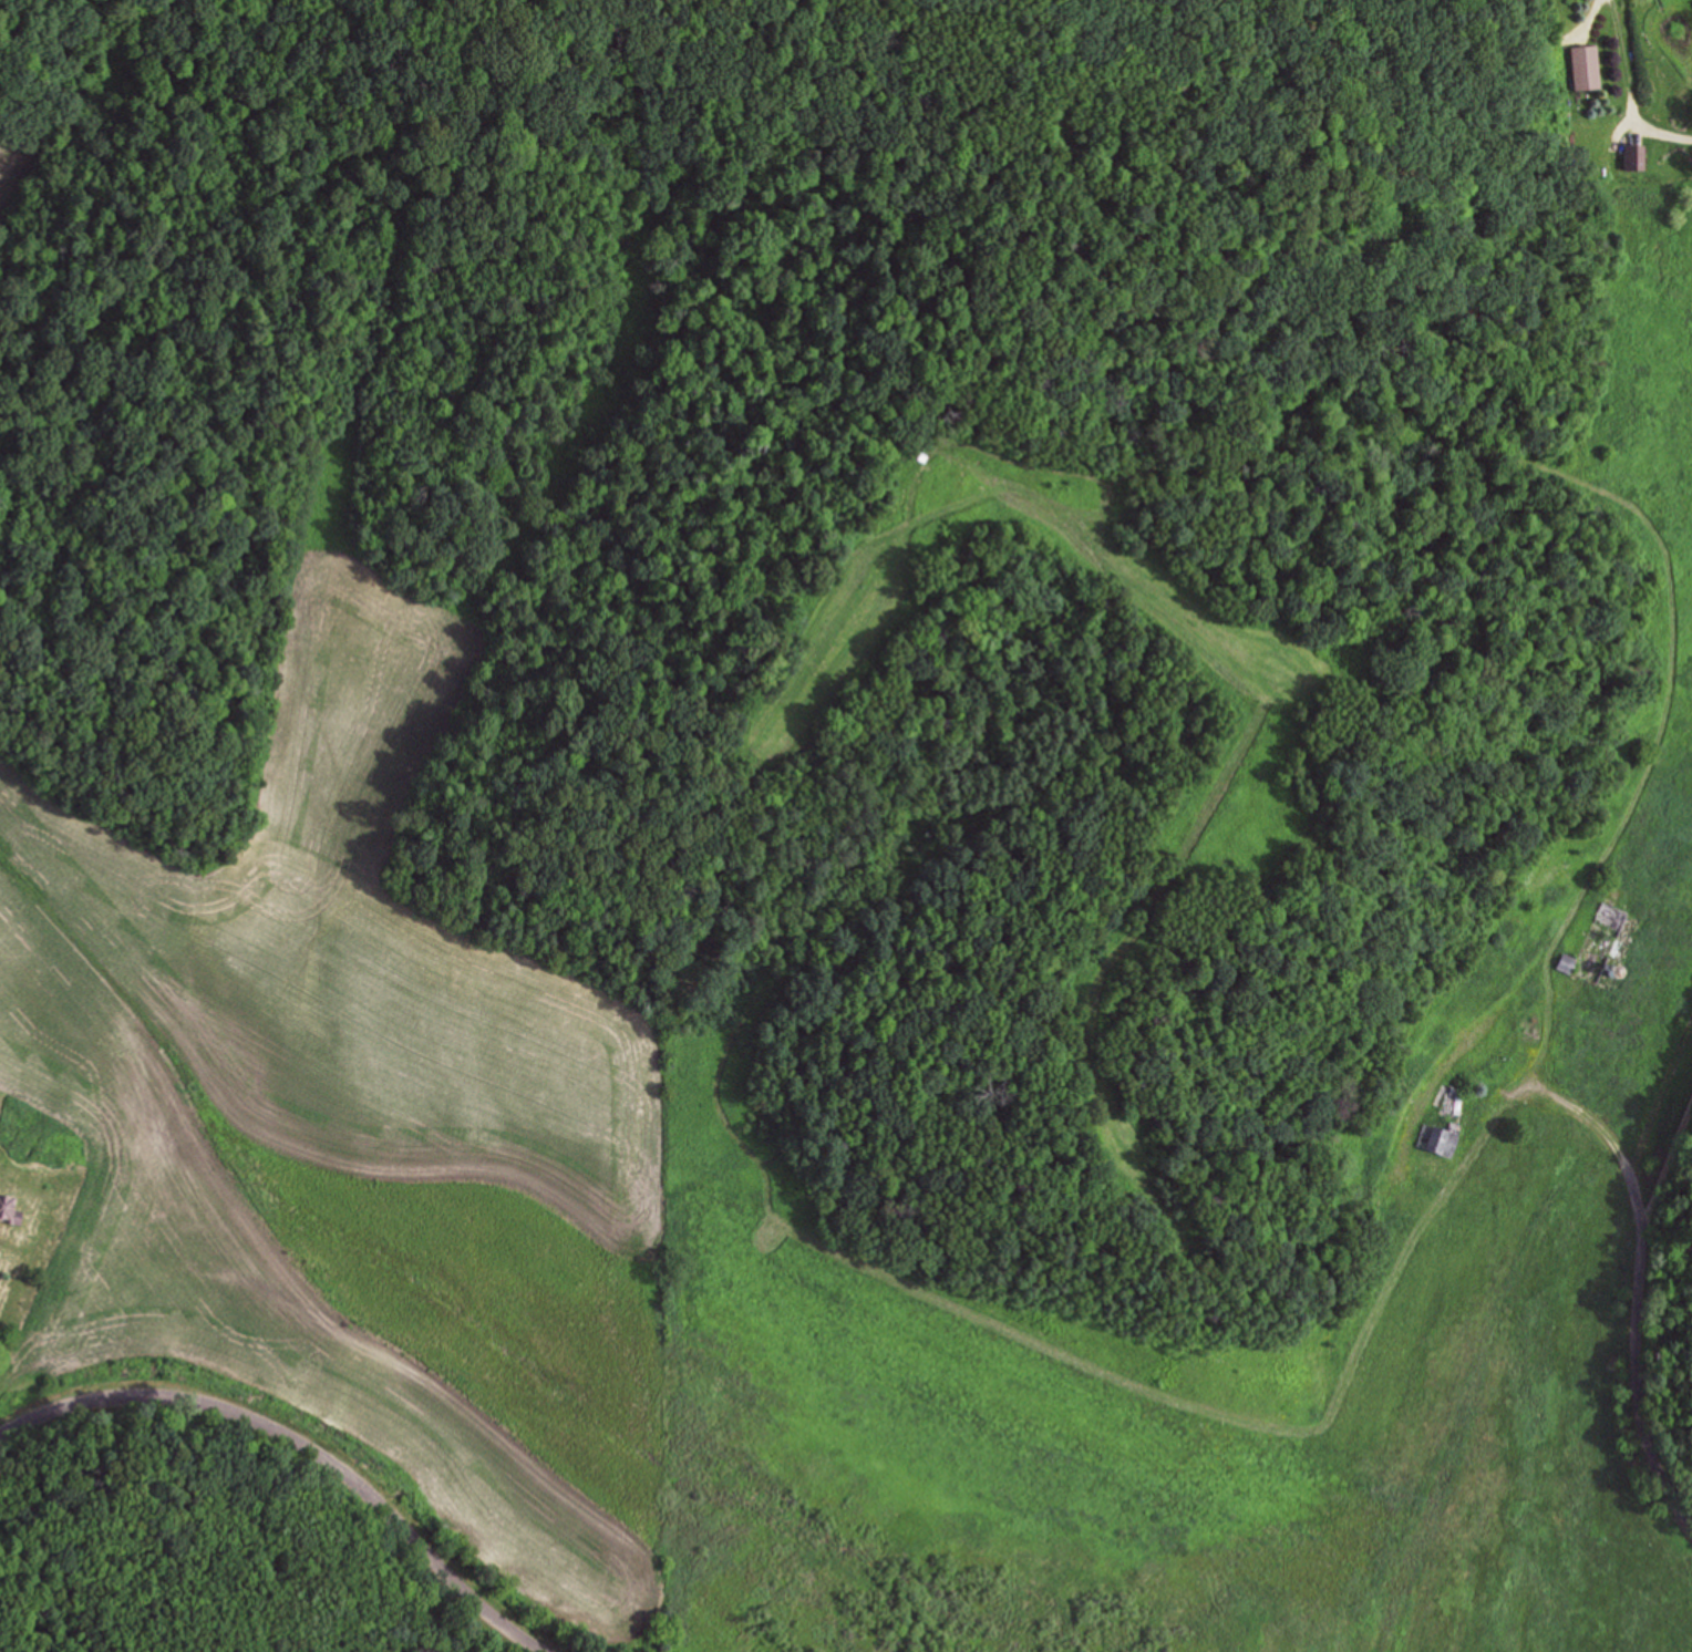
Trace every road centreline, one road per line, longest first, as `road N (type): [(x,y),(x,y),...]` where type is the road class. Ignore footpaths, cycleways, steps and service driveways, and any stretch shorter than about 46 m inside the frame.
road 1 (residential): [(552,1651),(472,1592),(384,1500),(323,1452),(249,1413),(168,1387),(125,1386),(0,1427)]
road 2 (residential): [(1691,1526),(1650,1442),(1627,1361),(1641,1221),(1620,1152),(1535,1065)]

